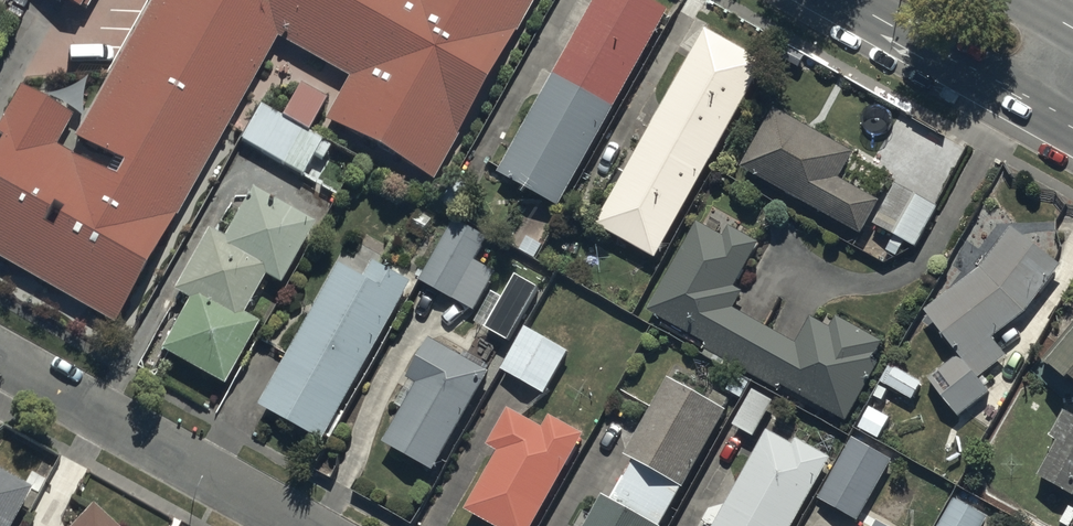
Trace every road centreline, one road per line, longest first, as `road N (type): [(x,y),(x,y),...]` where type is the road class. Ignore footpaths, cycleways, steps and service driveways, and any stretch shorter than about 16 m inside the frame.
road 1 (residential): [(0,357),(304,525)]
road 2 (secondary): [(1042,111),(845,0)]

